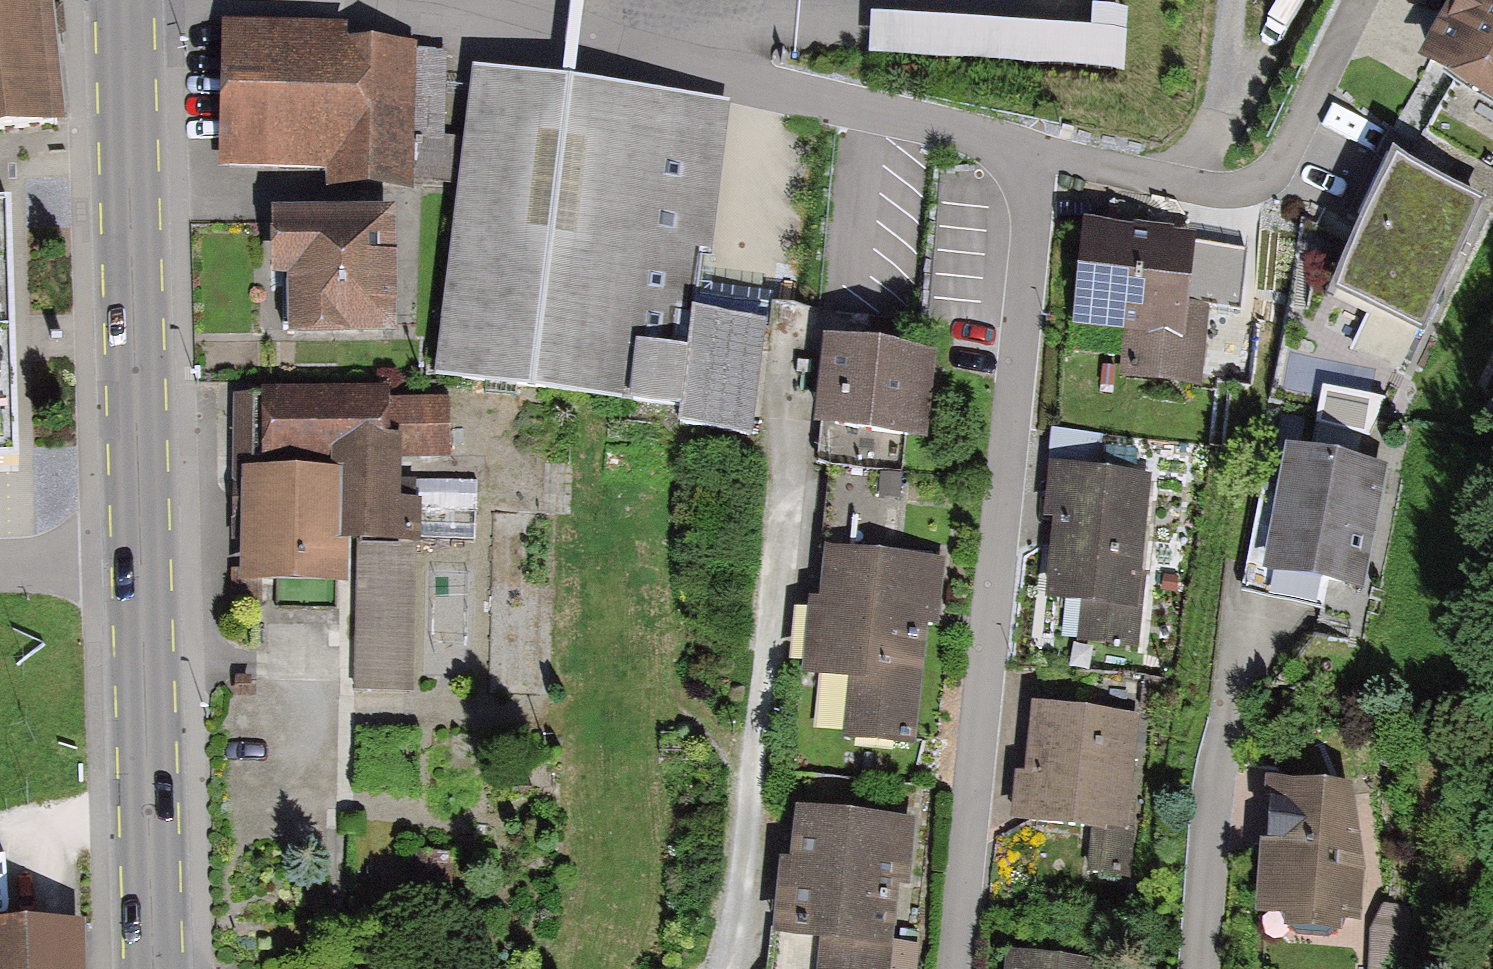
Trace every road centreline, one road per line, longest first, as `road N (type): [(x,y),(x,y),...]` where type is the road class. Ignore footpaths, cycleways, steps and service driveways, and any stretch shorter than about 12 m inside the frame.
road 1 (residential): [(955,968),(1032,230),(1015,151)]
road 2 (residential): [(1015,151),(400,9),(297,0)]
road 3 (residential): [(729,968),(797,347)]
road 4 (primary): [(125,0),(143,558)]
road 5 (primary): [(143,558),(155,968)]
road 6 (residential): [(1195,968),(1204,806),(1242,641)]
road 7 (residential): [(1015,151),(1189,183)]
road 8 (residential): [(143,558),(0,564)]

